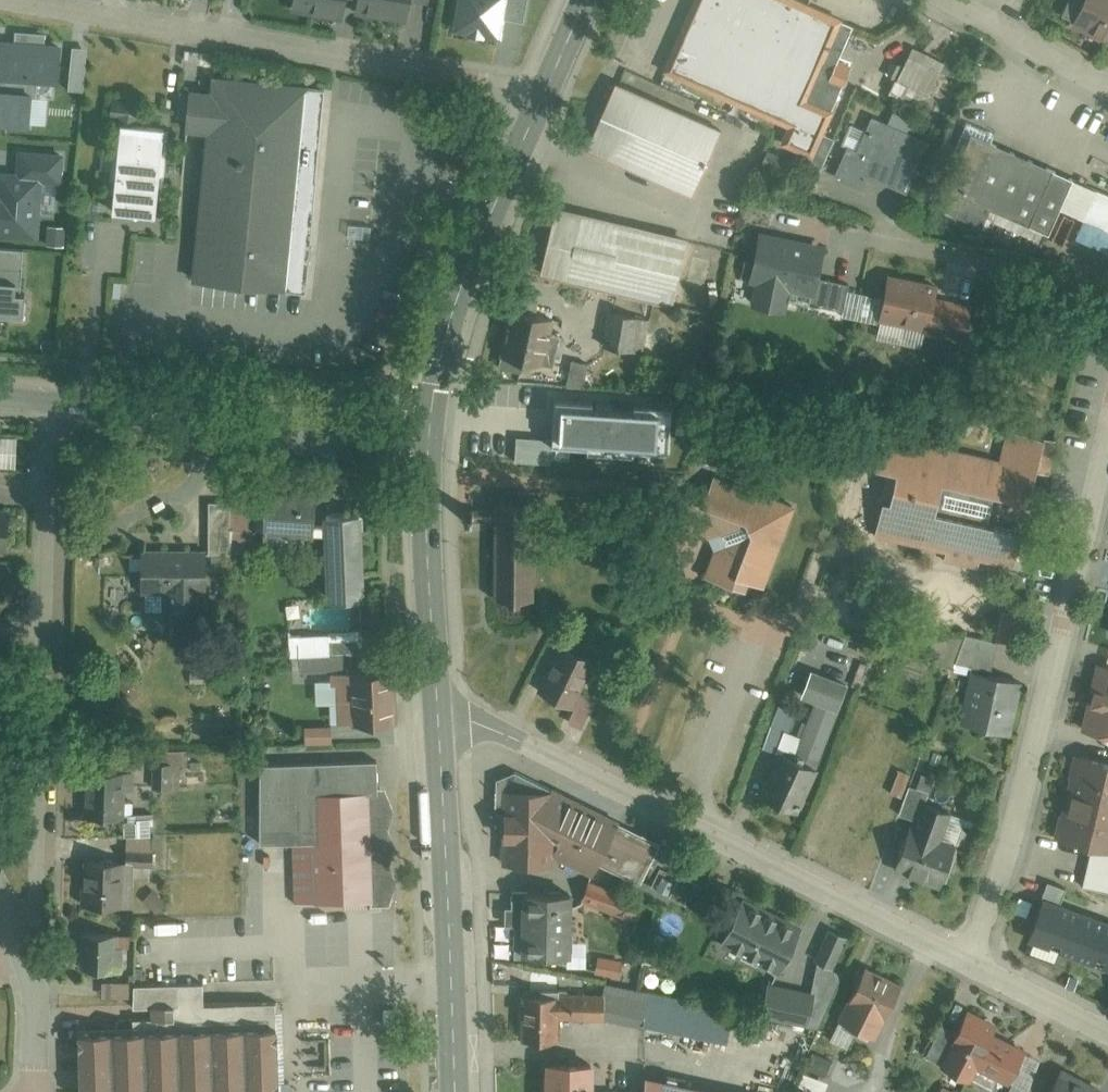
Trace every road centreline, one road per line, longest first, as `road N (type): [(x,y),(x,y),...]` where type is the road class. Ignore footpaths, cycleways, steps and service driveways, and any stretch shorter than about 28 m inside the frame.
road 1 (residential): [(438,720),(473,724),(551,756),(977,962)]
road 2 (residential): [(977,962),(1107,446)]
road 3 (residential): [(19,0),(512,86),(537,105)]
road 4 (residential): [(57,404),(45,803)]
road 5 (secondary): [(454,1091),(438,720)]
road 6 (residential): [(426,431),(57,404)]
road 7 (secondary): [(426,431),(461,288),(537,105)]
road 8 (secondary): [(438,720),(426,431)]
road 9 (residential): [(1107,289),(848,239)]
road 10 (residential): [(1107,85),(955,0)]
road 11 (residential): [(45,803),(43,968)]
road 12 (residential): [(977,962),(1107,1027)]
road 13 (residential): [(43,968),(36,1091)]

